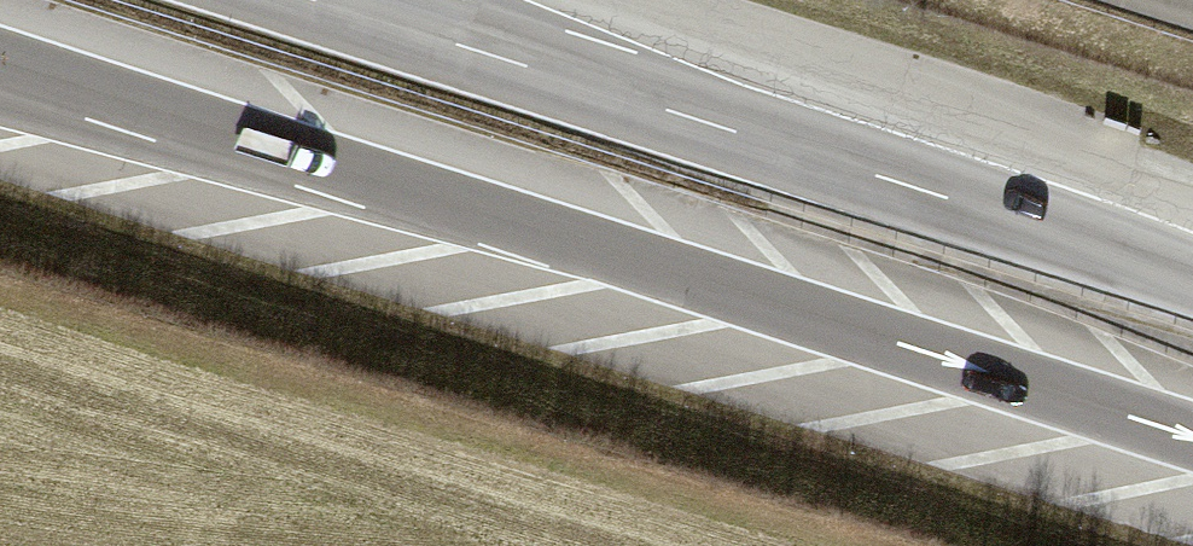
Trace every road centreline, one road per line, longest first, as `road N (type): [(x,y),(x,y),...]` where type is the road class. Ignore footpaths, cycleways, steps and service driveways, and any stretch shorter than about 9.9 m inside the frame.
road 1 (primary): [(0,74),(533,229),(1192,436)]
road 2 (motorway): [(983,204),(328,0)]
road 3 (motorway): [(1192,273),(983,204)]

